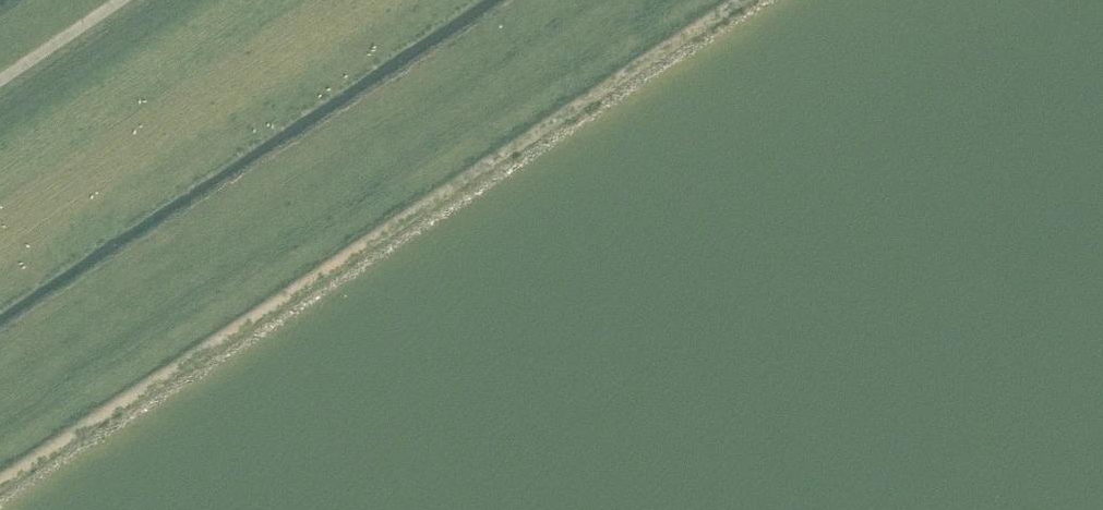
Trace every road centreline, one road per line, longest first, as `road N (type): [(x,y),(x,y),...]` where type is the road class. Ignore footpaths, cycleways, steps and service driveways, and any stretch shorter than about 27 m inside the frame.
road 1 (unclassified): [(0,80),(120,0)]

